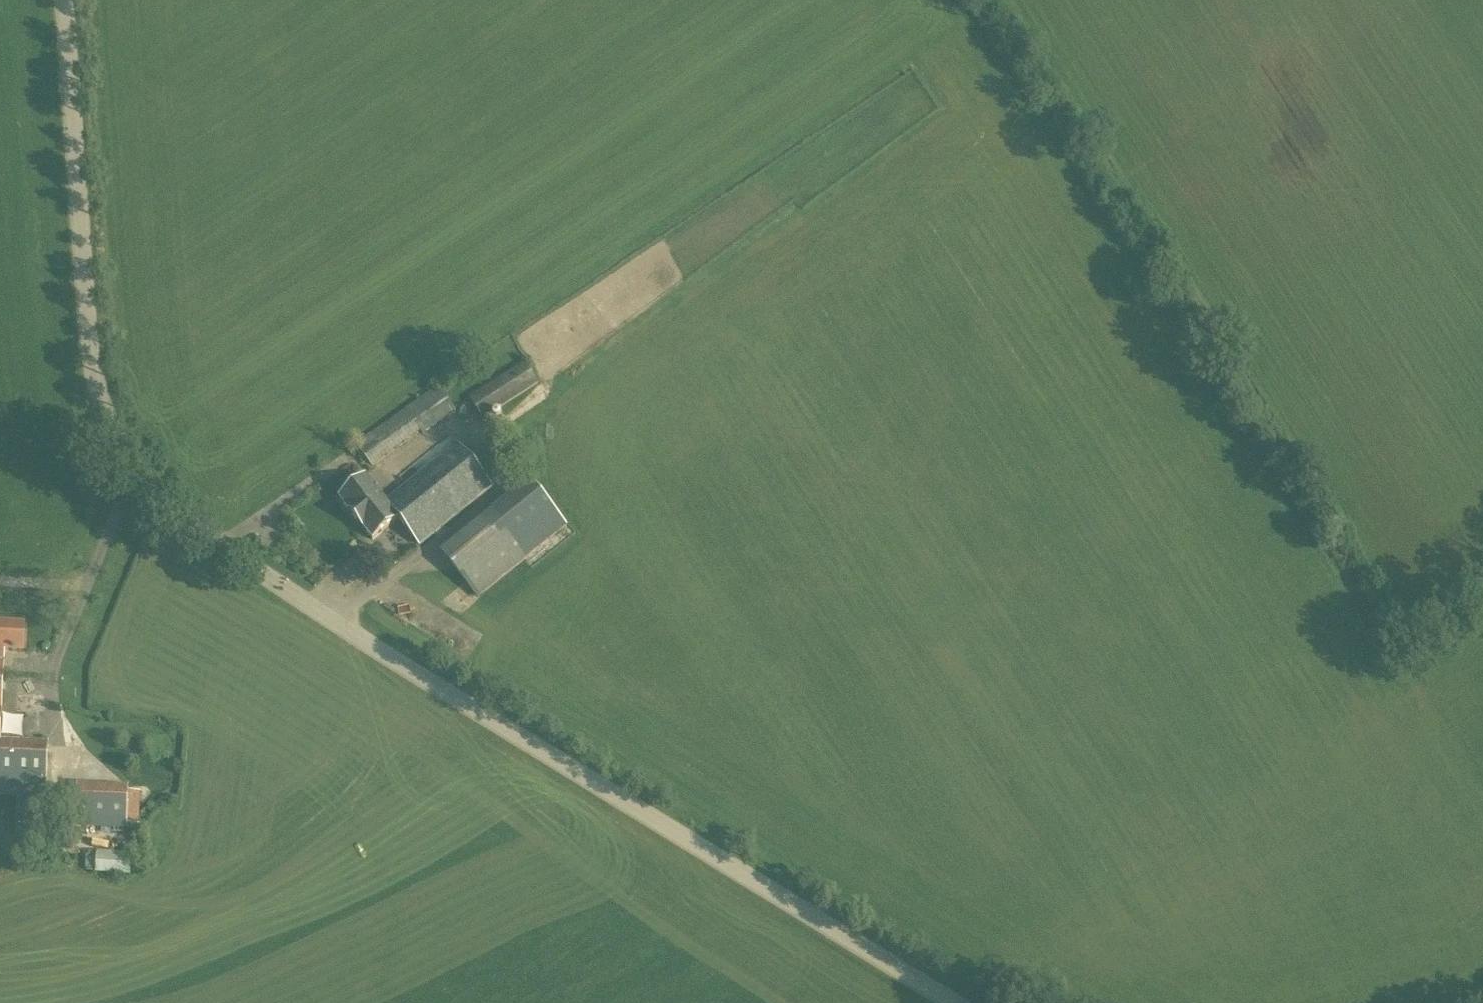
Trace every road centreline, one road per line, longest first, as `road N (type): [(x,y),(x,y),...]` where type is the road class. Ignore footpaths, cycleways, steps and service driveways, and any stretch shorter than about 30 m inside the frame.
road 1 (unclassified): [(963,1002),(229,548),(163,498),(124,451),(91,362),(64,0)]

